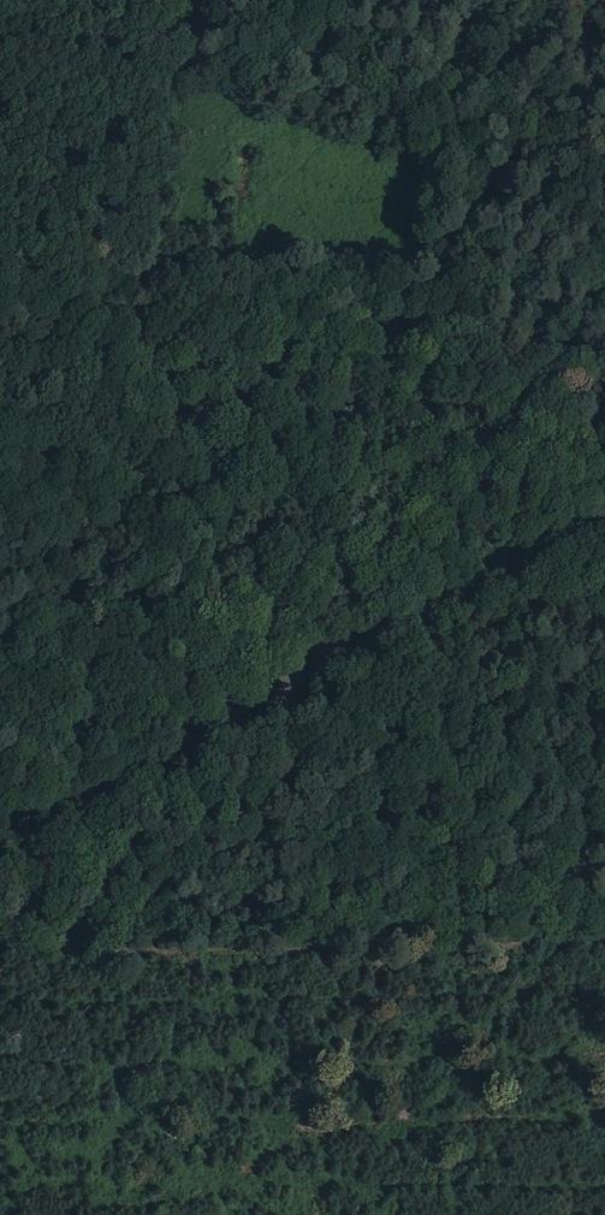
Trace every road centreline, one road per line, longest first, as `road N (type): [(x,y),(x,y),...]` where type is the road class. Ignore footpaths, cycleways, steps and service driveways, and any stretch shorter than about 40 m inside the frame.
road 1 (track): [(167,0),(157,266),(275,611),(245,667),(177,730)]
road 2 (secondary): [(0,827),(604,502)]

